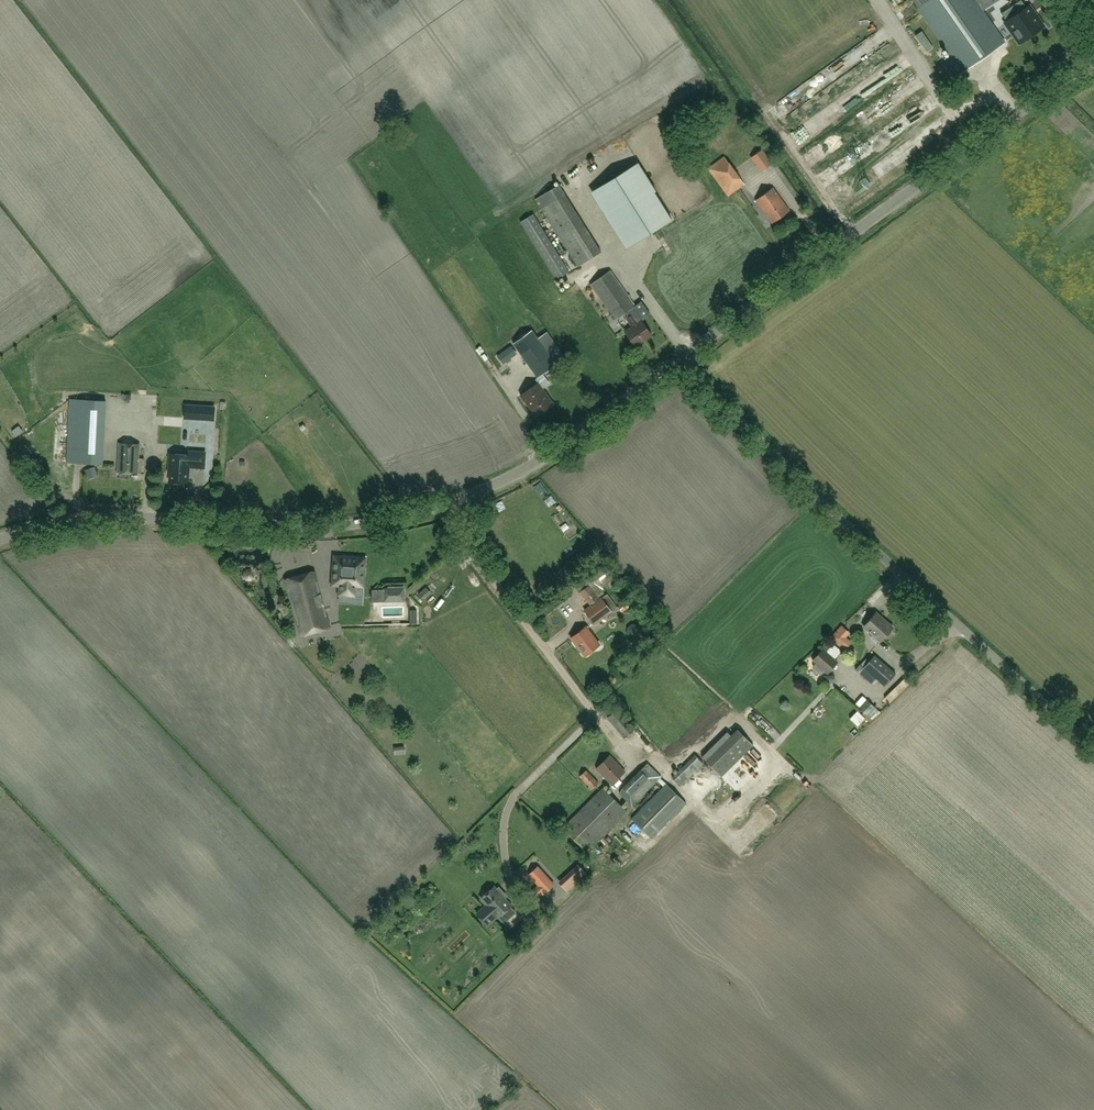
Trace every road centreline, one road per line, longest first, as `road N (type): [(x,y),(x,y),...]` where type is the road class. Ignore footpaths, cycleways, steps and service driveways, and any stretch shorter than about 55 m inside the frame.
road 1 (unclassified): [(1093,749),(782,462),(685,359)]
road 2 (tertiary): [(685,359),(1093,60)]
road 3 (tertiary): [(0,538),(131,518),(337,527),(440,506)]
road 4 (unclassified): [(518,792),(590,722),(591,708),(440,506)]
road 5 (tertiary): [(440,506),(509,479),(685,359)]

